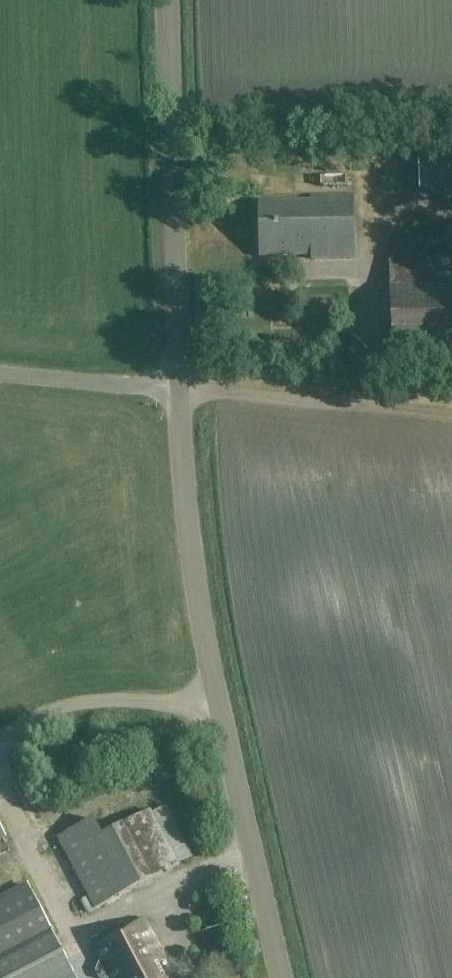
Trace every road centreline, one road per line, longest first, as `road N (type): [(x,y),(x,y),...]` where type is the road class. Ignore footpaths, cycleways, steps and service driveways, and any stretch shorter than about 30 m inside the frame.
road 1 (unclassified): [(276,977),(189,566),(175,390)]
road 2 (unclassified): [(175,390),(164,0)]
road 3 (unclassified): [(175,390),(368,409)]
road 4 (unclassified): [(0,374),(175,390)]

